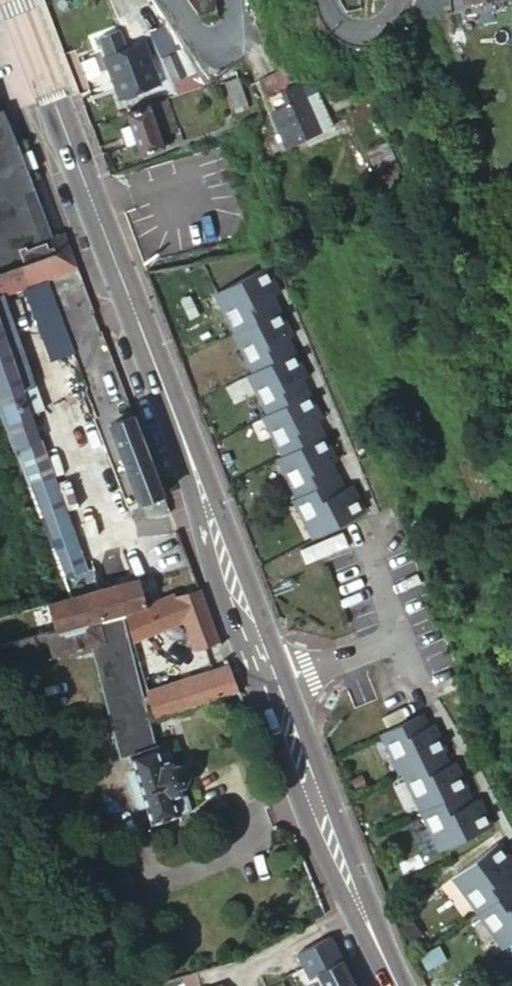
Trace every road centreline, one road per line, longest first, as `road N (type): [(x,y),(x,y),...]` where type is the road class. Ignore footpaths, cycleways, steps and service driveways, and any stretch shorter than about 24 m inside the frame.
road 1 (primary): [(270,687),(15,0)]
road 2 (unclassified): [(270,687),(399,640),(375,508),(292,303)]
road 3 (primary): [(397,985),(332,851),(270,687)]

